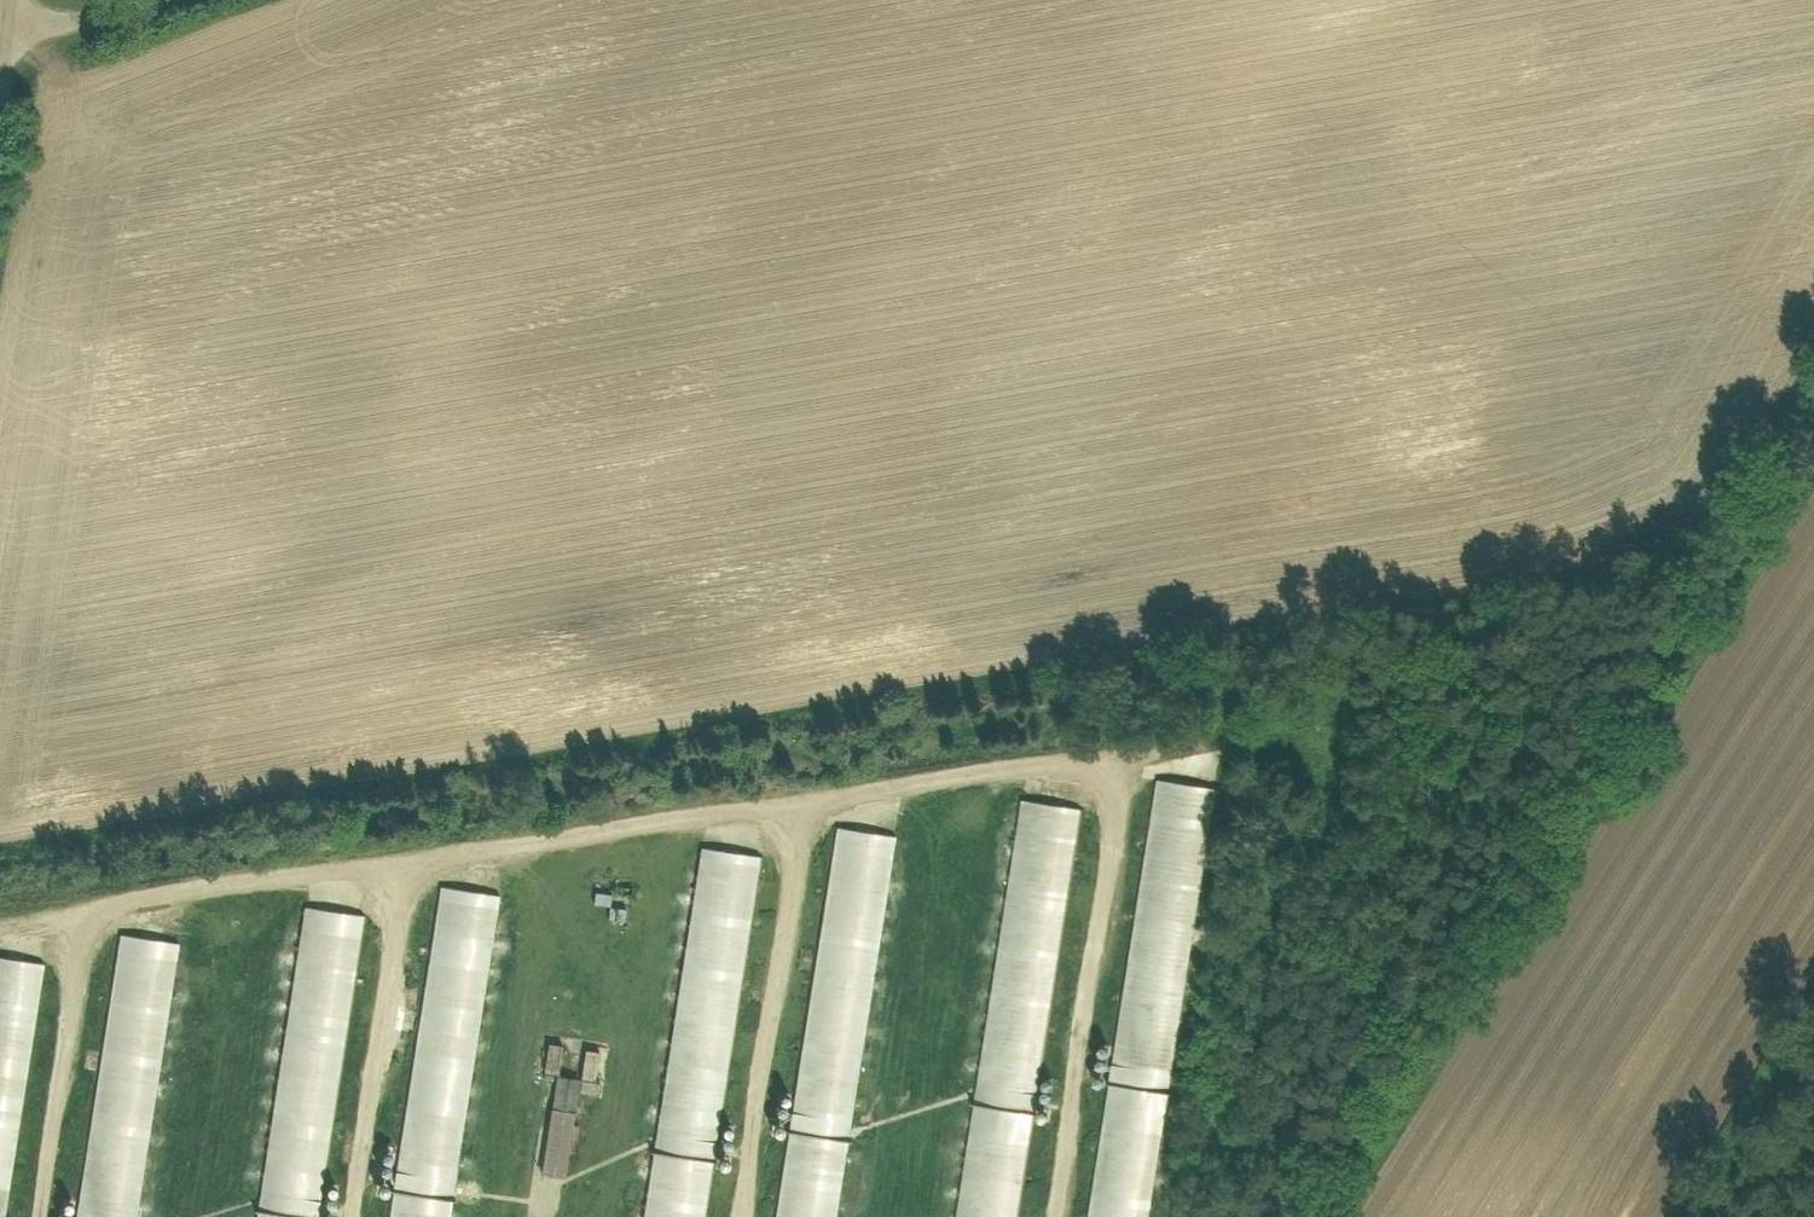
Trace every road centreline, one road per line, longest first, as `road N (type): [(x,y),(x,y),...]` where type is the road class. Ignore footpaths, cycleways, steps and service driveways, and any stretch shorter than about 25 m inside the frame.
road 1 (track): [(1813,401),(1299,1216)]
road 2 (unclassified): [(157,0),(99,22),(10,35)]

